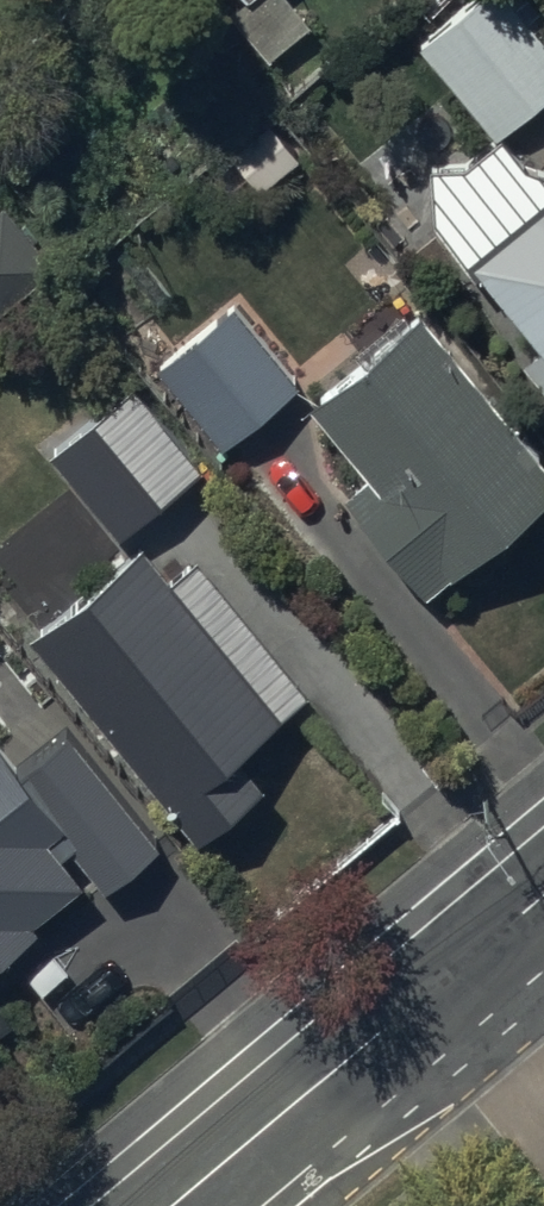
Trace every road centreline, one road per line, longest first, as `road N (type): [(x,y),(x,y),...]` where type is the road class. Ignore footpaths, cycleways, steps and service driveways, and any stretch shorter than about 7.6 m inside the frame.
road 1 (tertiary): [(448,980),(178,1205)]
road 2 (unclassified): [(543,1094),(448,980)]
road 3 (tertiary): [(543,900),(448,980)]

